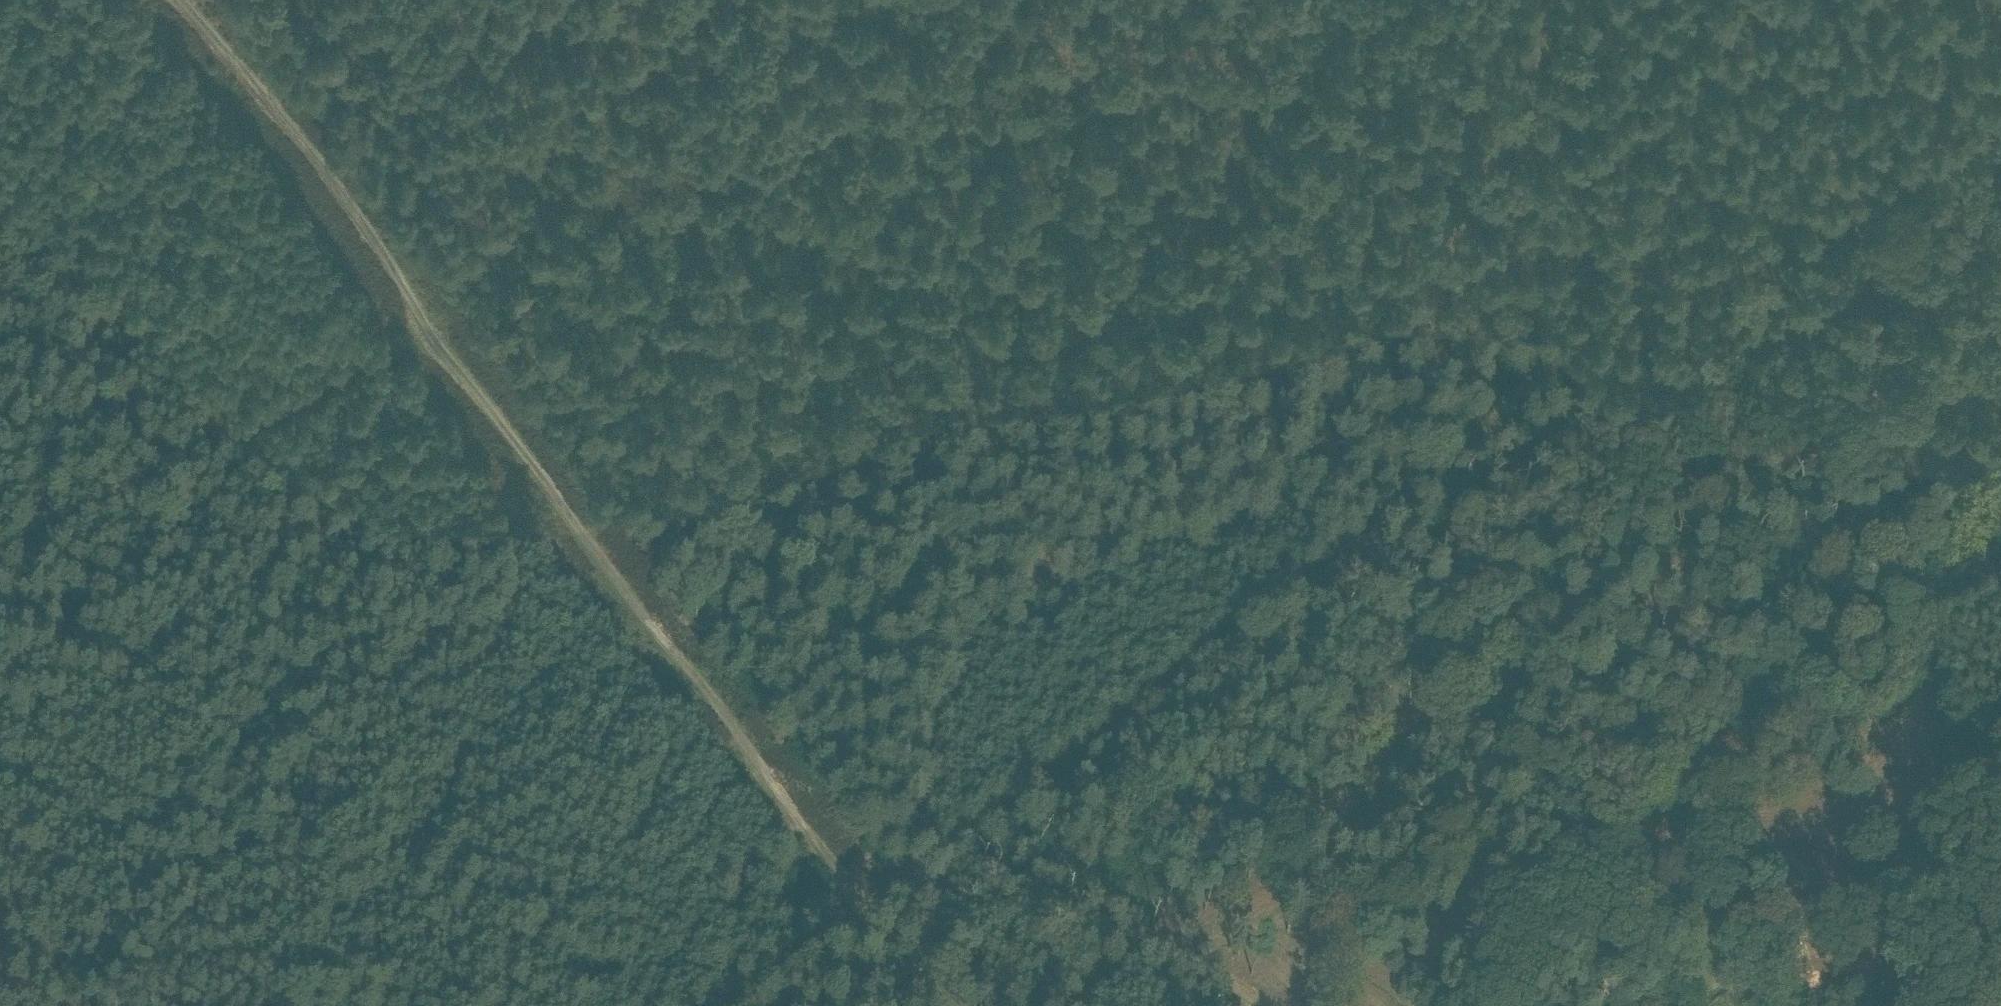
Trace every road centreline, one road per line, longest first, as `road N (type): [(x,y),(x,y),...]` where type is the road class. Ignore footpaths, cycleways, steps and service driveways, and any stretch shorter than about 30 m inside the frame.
road 1 (track): [(425,333),(937,1005)]
road 2 (track): [(425,333),(0,568)]

